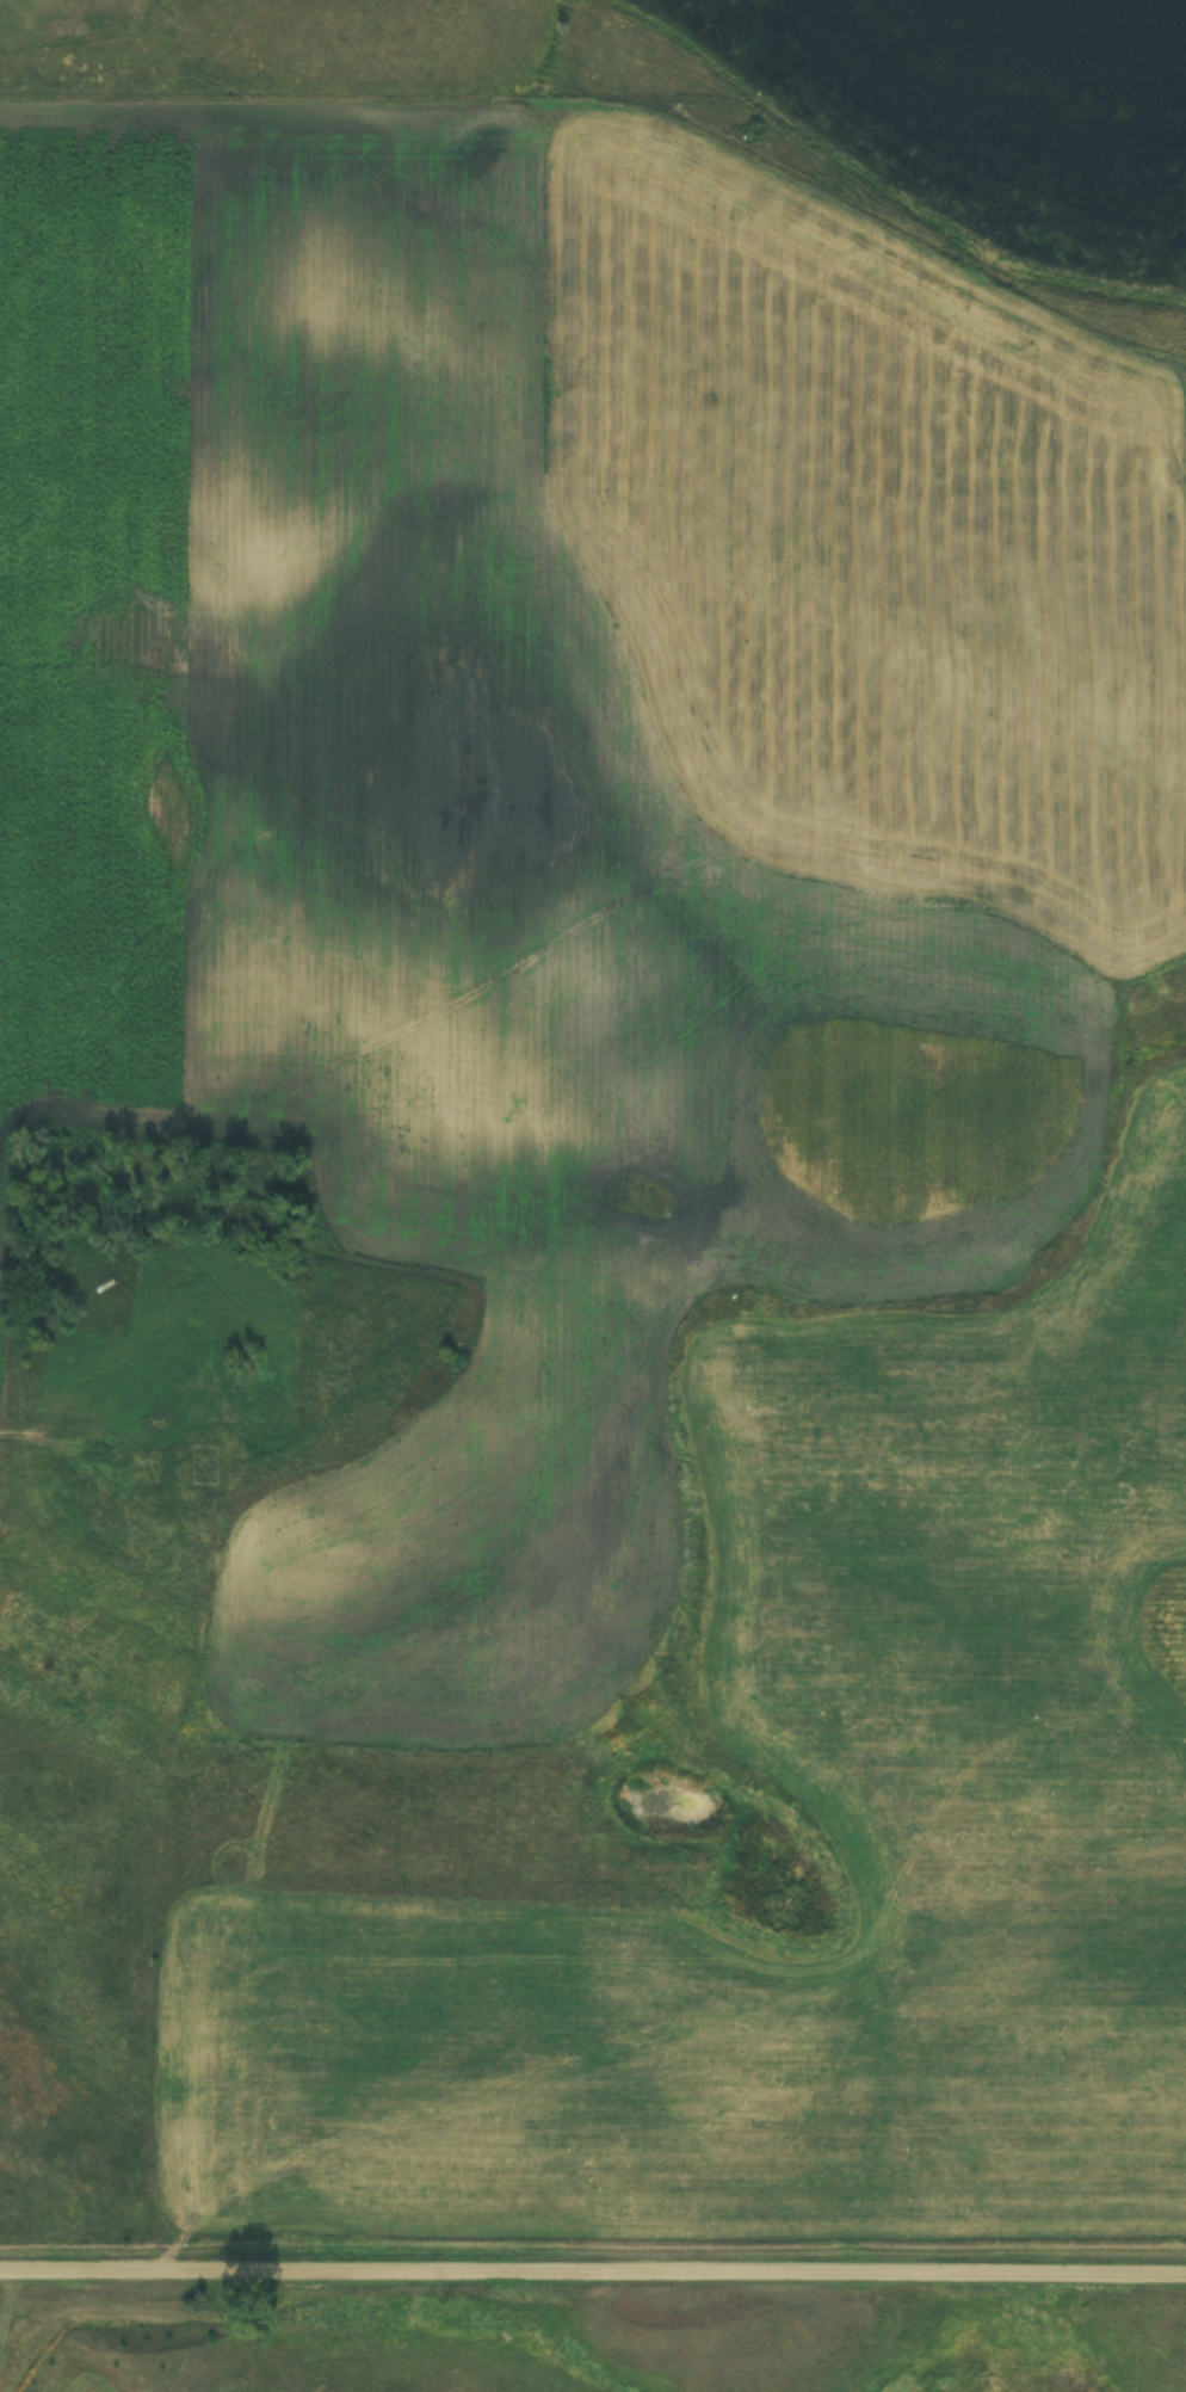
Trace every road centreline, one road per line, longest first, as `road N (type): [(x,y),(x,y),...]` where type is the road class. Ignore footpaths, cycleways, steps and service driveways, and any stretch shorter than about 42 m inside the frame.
road 1 (residential): [(1185,2280),(0,2281)]

